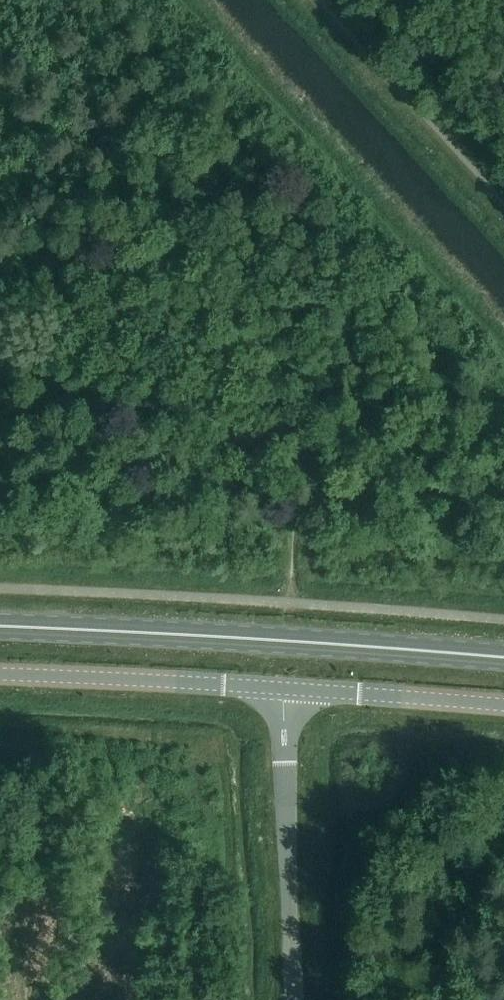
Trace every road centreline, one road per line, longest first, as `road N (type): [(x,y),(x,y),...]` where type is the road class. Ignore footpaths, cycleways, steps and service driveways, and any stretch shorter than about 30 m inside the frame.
road 1 (primary): [(503,657),(0,626)]
road 2 (track): [(503,347),(184,0)]
road 3 (unclassified): [(294,999),(285,688)]
road 4 (unclassified): [(0,673),(285,688)]
road 5 (unclassified): [(285,688),(503,706)]
road 6 (track): [(407,95),(457,67),(503,21)]

